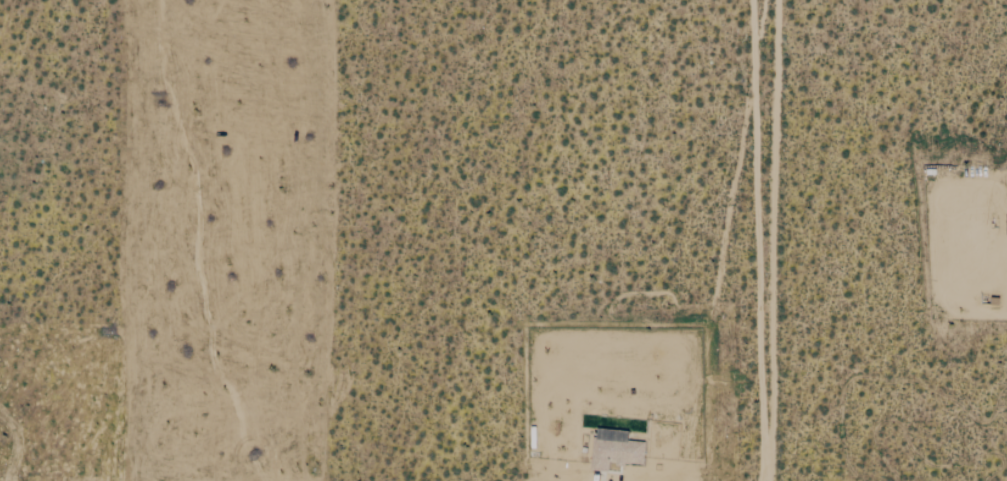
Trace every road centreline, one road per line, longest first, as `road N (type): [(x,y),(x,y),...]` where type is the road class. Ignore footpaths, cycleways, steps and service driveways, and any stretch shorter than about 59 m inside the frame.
road 1 (track): [(762,480),(759,0)]

